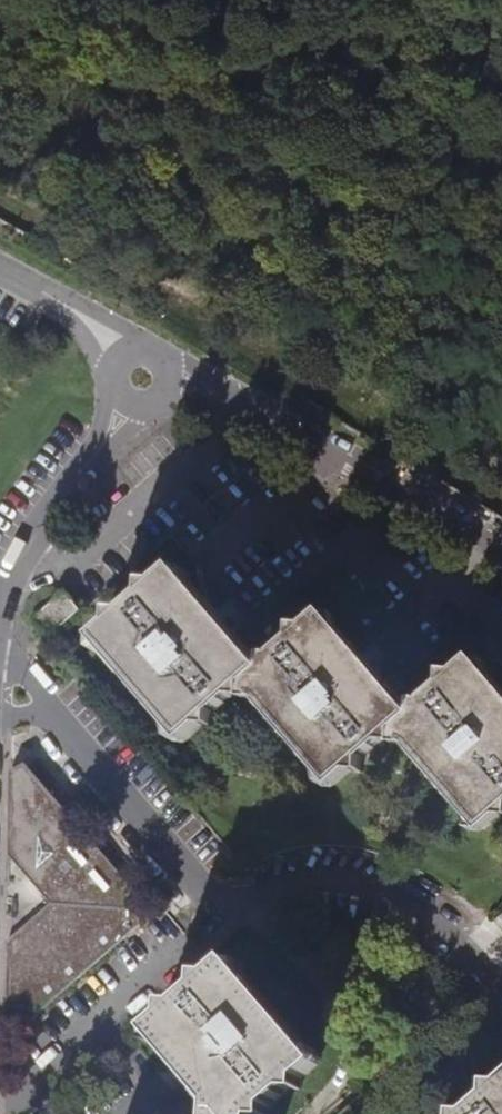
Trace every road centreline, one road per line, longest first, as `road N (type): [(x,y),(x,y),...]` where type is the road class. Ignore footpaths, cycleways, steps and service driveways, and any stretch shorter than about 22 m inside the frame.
road 1 (unclassified): [(501,546),(248,404),(171,384)]
road 2 (unclassified): [(125,406),(0,582)]
road 3 (unclassified): [(0,273),(80,317),(121,354)]

